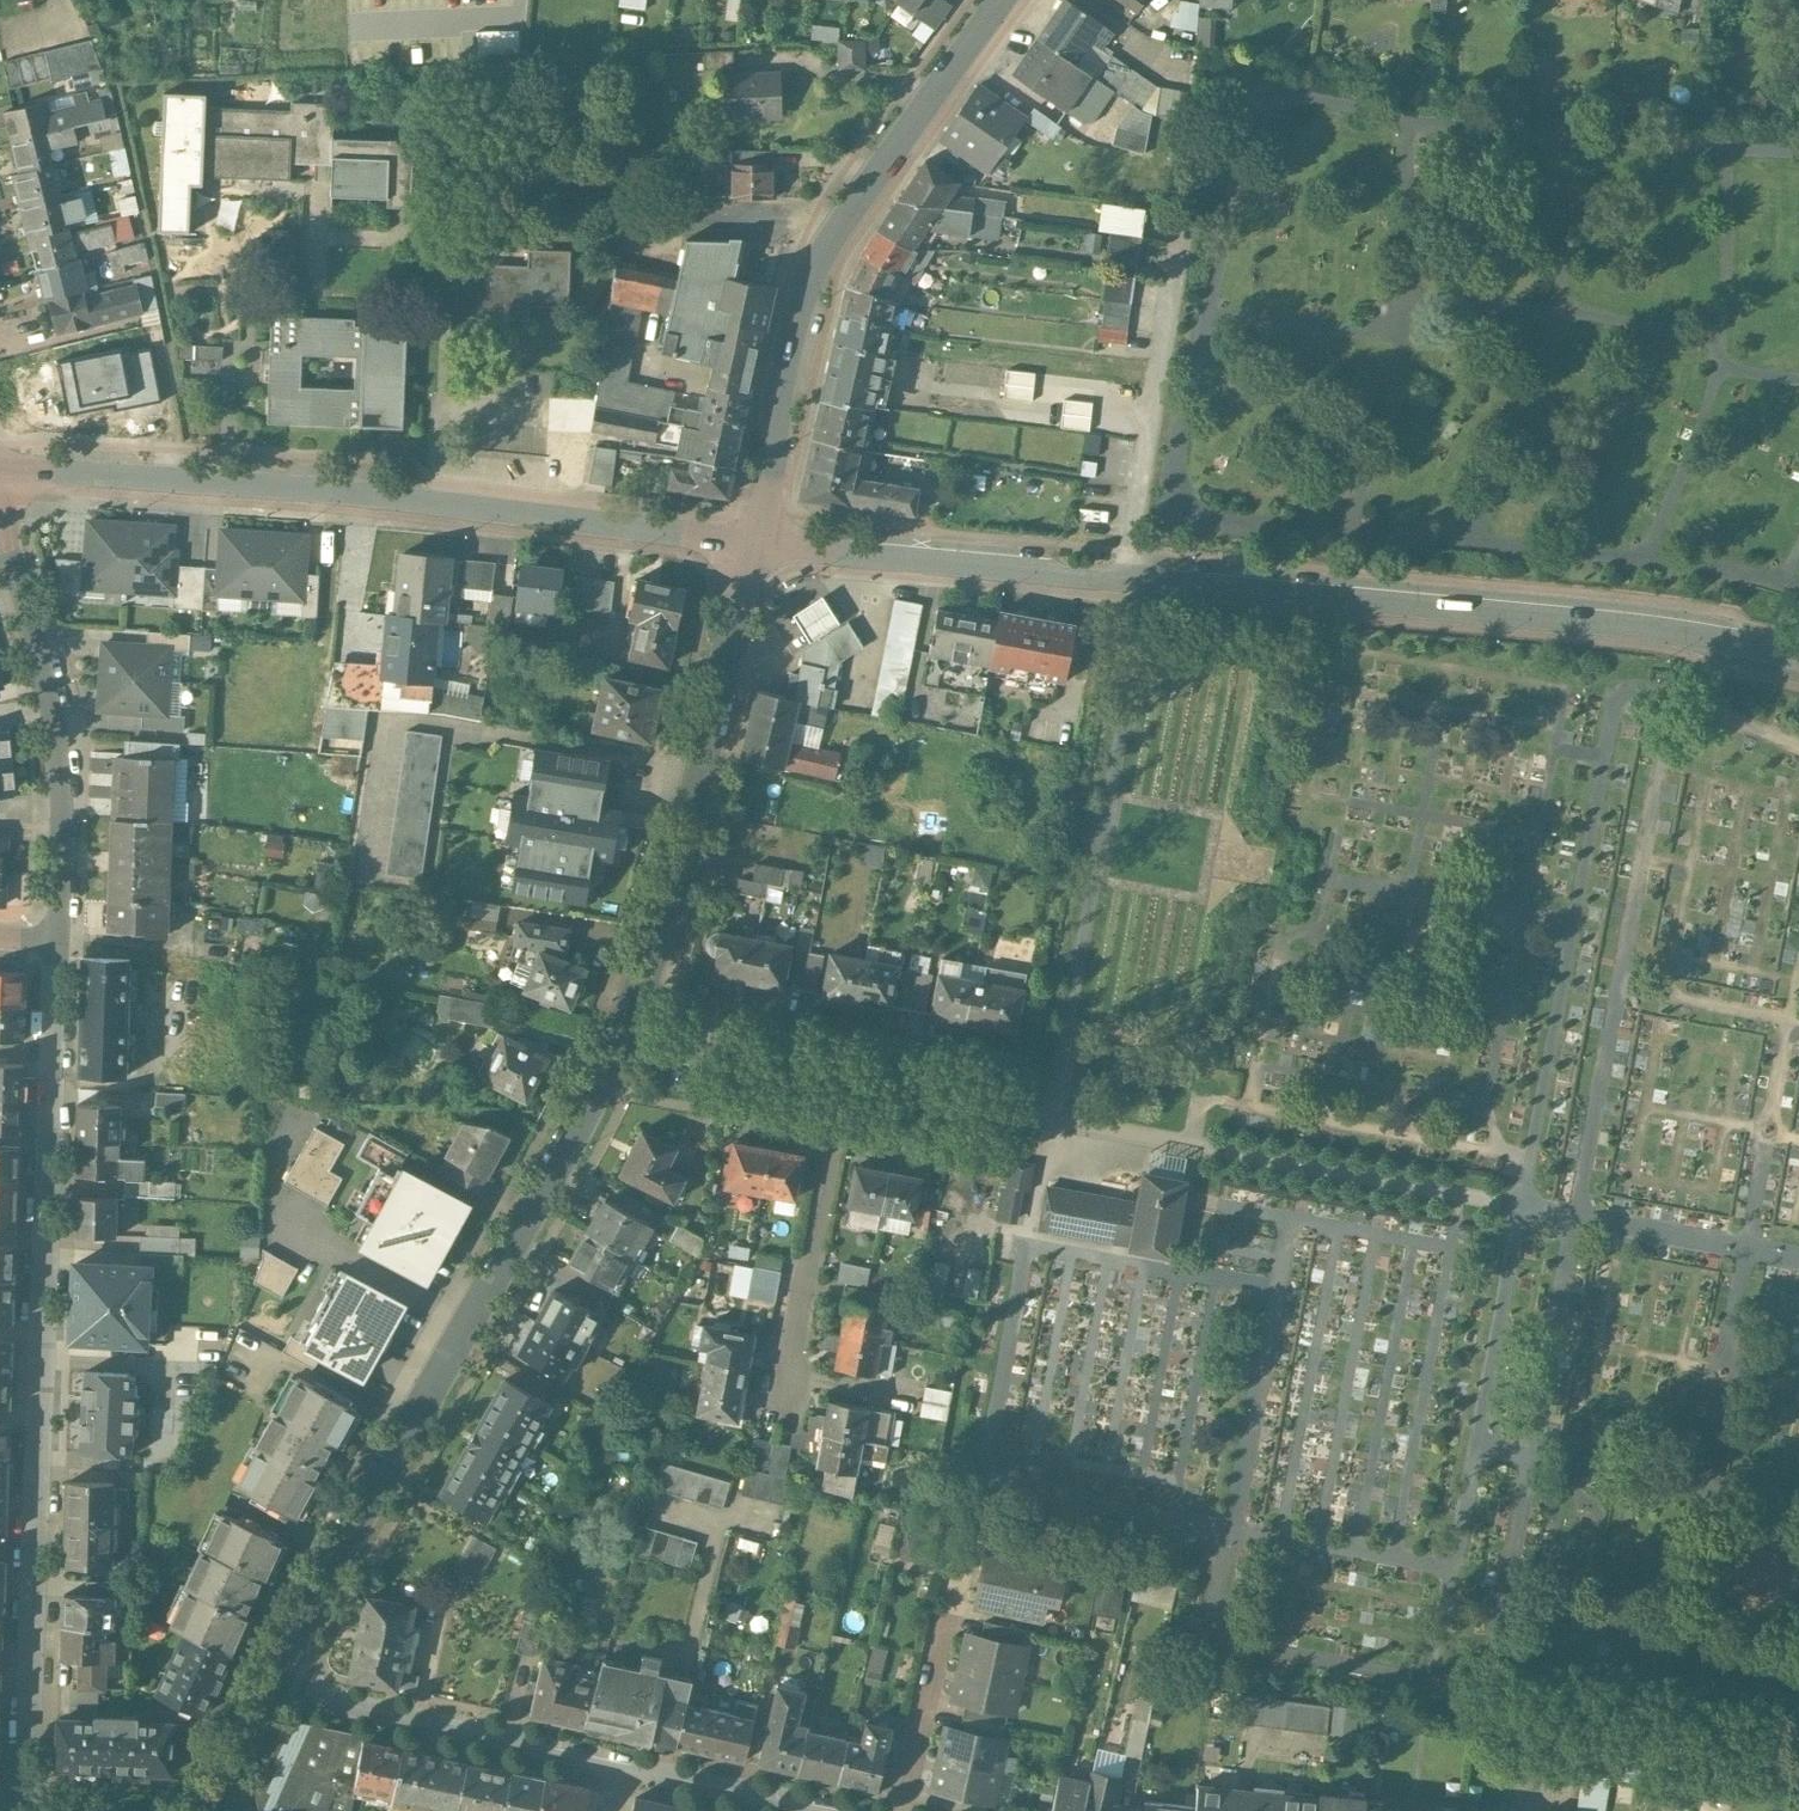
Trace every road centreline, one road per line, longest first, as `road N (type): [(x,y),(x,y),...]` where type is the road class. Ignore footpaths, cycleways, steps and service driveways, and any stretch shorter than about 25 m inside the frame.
road 1 (residential): [(761,540),(1662,624),(1798,655)]
road 2 (residential): [(29,1810),(69,937)]
road 3 (residential): [(0,470),(333,488),(761,540)]
road 4 (residential): [(274,1677),(624,1038)]
road 5 (residential): [(761,540),(807,287),(833,231),(994,0)]
road 6 (residential): [(274,1677),(325,1696),(832,1810)]
road 7 (residential): [(624,1038),(652,958),(761,540)]
road 8 (residential): [(69,937),(76,754),(0,500)]
road 9 (residential): [(847,1082),(789,1381)]
road 10 (residential): [(624,1038),(847,1082)]
road 11 (residential): [(847,1082),(999,1110)]
road 12 (residential): [(211,1810),(274,1677)]

